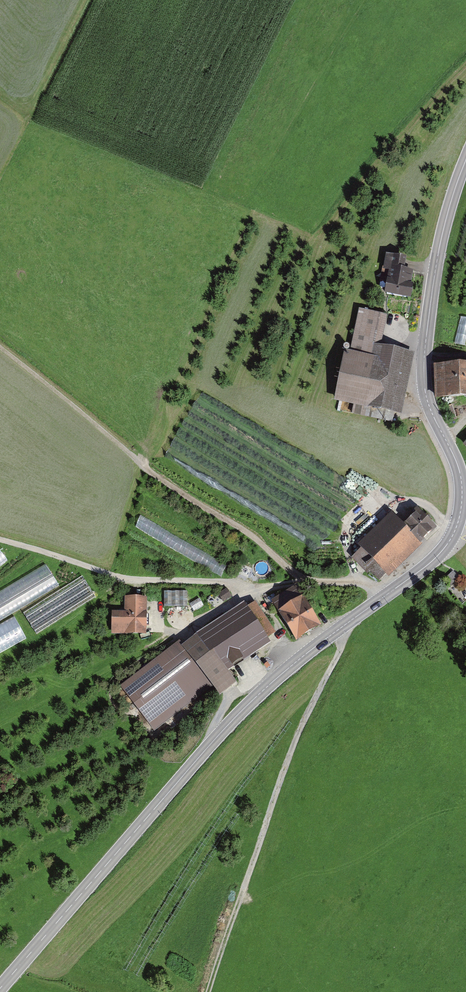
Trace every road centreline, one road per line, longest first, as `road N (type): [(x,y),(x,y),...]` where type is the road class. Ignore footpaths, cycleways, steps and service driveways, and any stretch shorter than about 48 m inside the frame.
road 1 (tertiary): [(0,989),(261,693),(432,562),(454,534),(461,479),(429,406),(424,358),(439,247),(465,161)]
road 2 (track): [(0,540),(125,579),(250,587),(329,582),(370,586),(382,599)]
road 3 (track): [(209,991),(288,760),(343,644),(341,628)]
road 4 (track): [(0,348),(302,583)]
road 5 (track): [(370,586),(355,574),(348,541),(387,502),(419,502),(454,534)]
road 6 (track): [(127,673),(250,587)]

